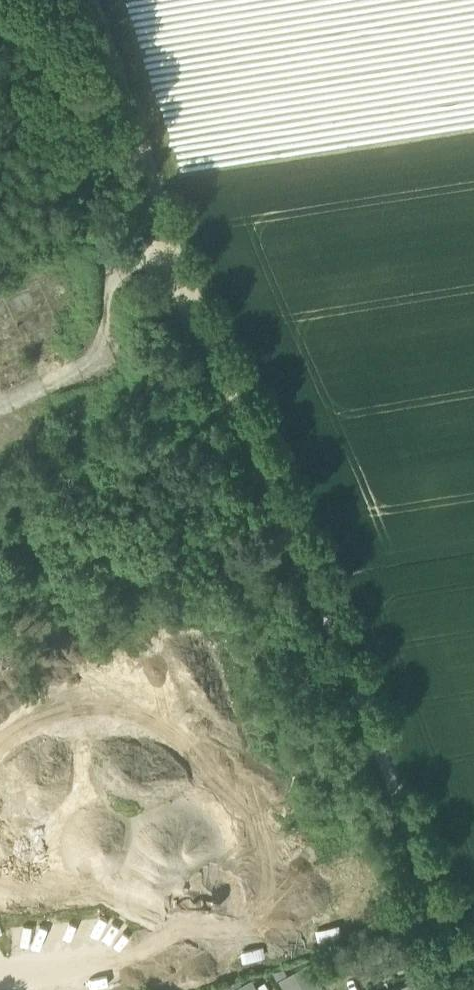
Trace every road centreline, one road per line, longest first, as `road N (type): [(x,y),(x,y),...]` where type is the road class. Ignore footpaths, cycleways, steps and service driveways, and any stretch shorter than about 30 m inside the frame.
road 1 (residential): [(162,217),(348,669),(461,989)]
road 2 (track): [(87,0),(162,217)]

